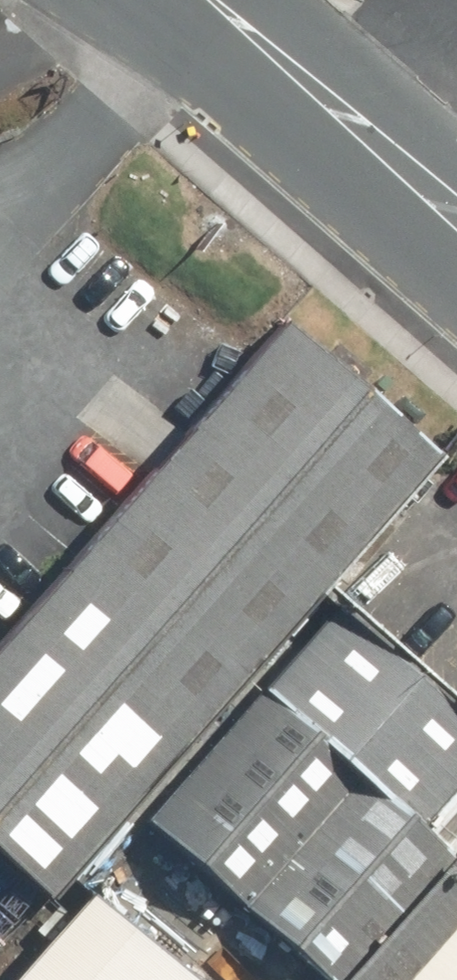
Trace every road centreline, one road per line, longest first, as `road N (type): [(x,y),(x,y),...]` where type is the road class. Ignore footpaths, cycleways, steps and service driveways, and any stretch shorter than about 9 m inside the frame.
road 1 (secondary): [(364,129),(168,0)]
road 2 (secondary): [(247,0),(364,129)]
road 3 (secondary): [(364,129),(456,210)]

